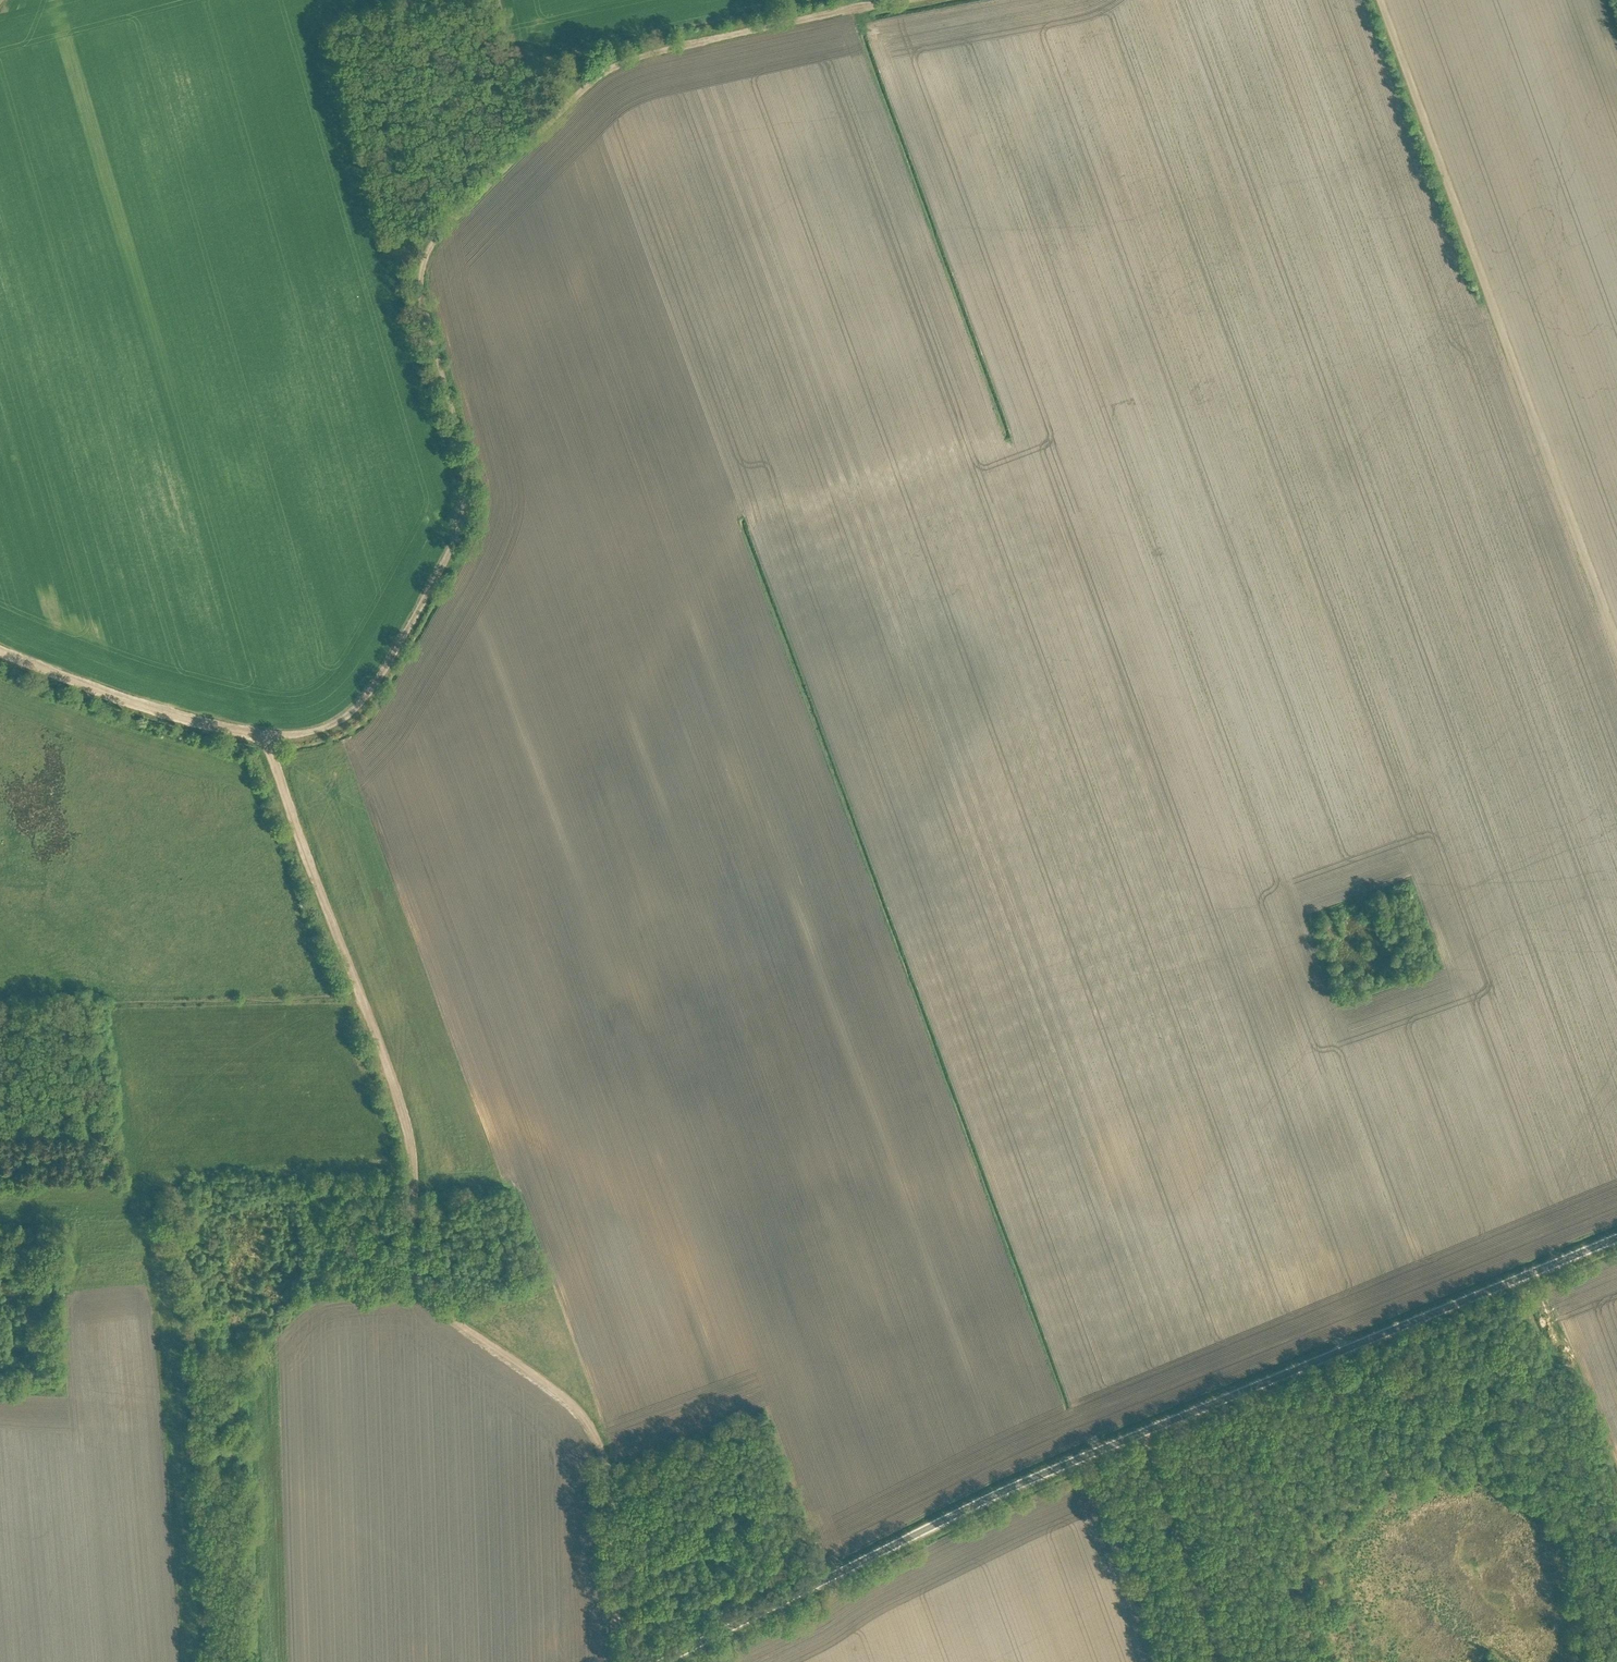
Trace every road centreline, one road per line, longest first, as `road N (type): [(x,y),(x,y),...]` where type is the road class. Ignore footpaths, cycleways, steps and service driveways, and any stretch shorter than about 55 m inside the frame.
road 1 (track): [(900,0),(619,64),(586,87),(432,243),(420,282),(462,450),(461,521),(422,605),(347,718),(303,734),(267,735)]
road 2 (unclassified): [(659,1661),(1068,1462),(1616,1237)]
road 3 (track): [(619,1661),(607,1471),(568,1403),(442,1314),(413,1272),(412,1168),(399,1106),(267,735)]
road 4 (track): [(1616,645),(1380,0)]
road 5 (track): [(267,735),(111,695),(0,650)]
road 6 (track): [(1144,1431),(1224,1661)]

